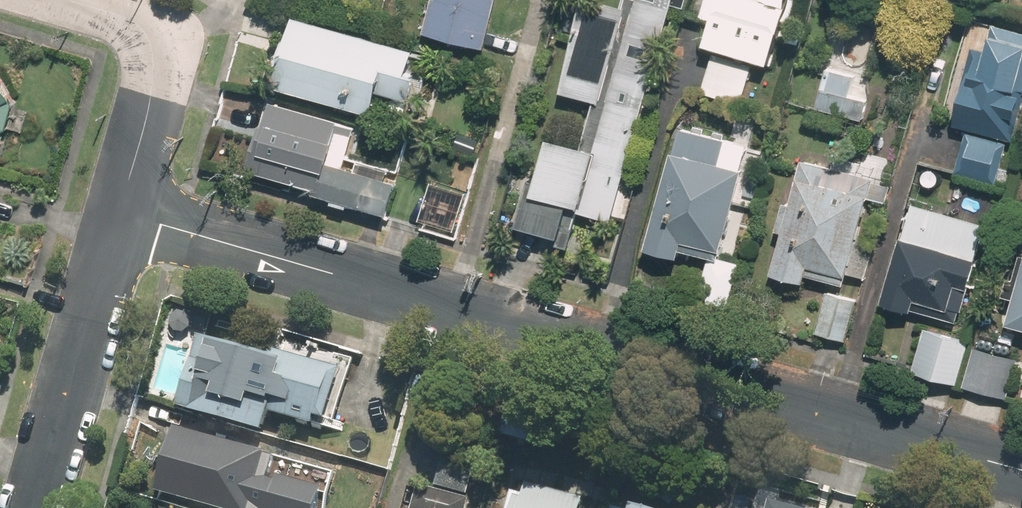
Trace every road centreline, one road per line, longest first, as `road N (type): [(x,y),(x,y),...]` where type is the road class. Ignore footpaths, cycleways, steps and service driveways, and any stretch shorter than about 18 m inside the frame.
road 1 (residential): [(122,212),(1021,469)]
road 2 (residential): [(122,212),(37,507)]
road 3 (residential): [(68,0),(131,21),(151,37),(159,67),(122,212)]

